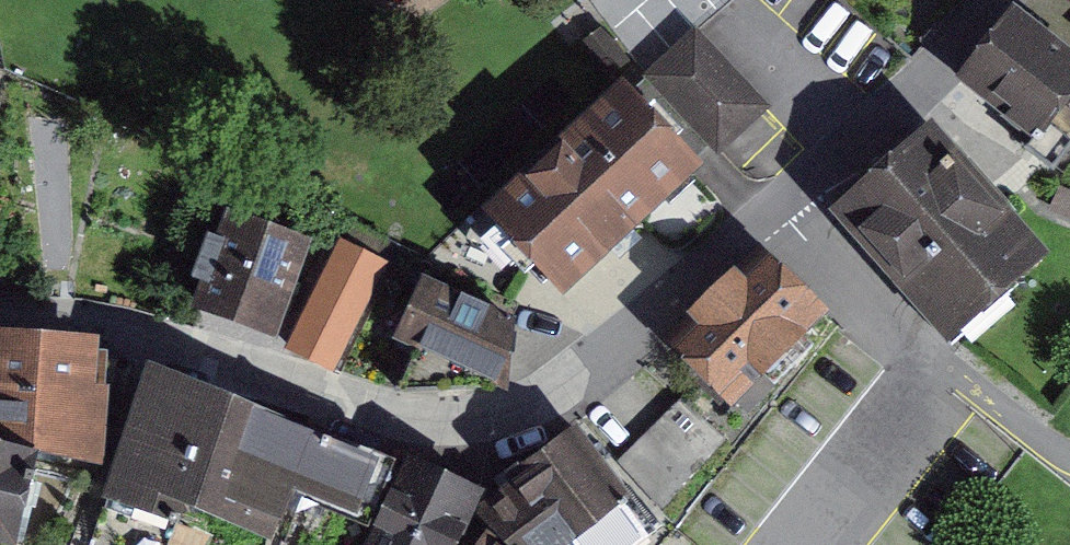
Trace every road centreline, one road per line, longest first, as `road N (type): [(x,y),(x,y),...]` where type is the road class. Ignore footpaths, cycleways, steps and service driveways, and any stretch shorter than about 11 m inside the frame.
road 1 (residential): [(989,0),(861,142),(618,334),(501,410),(413,416),(350,400),(155,315),(0,298)]

